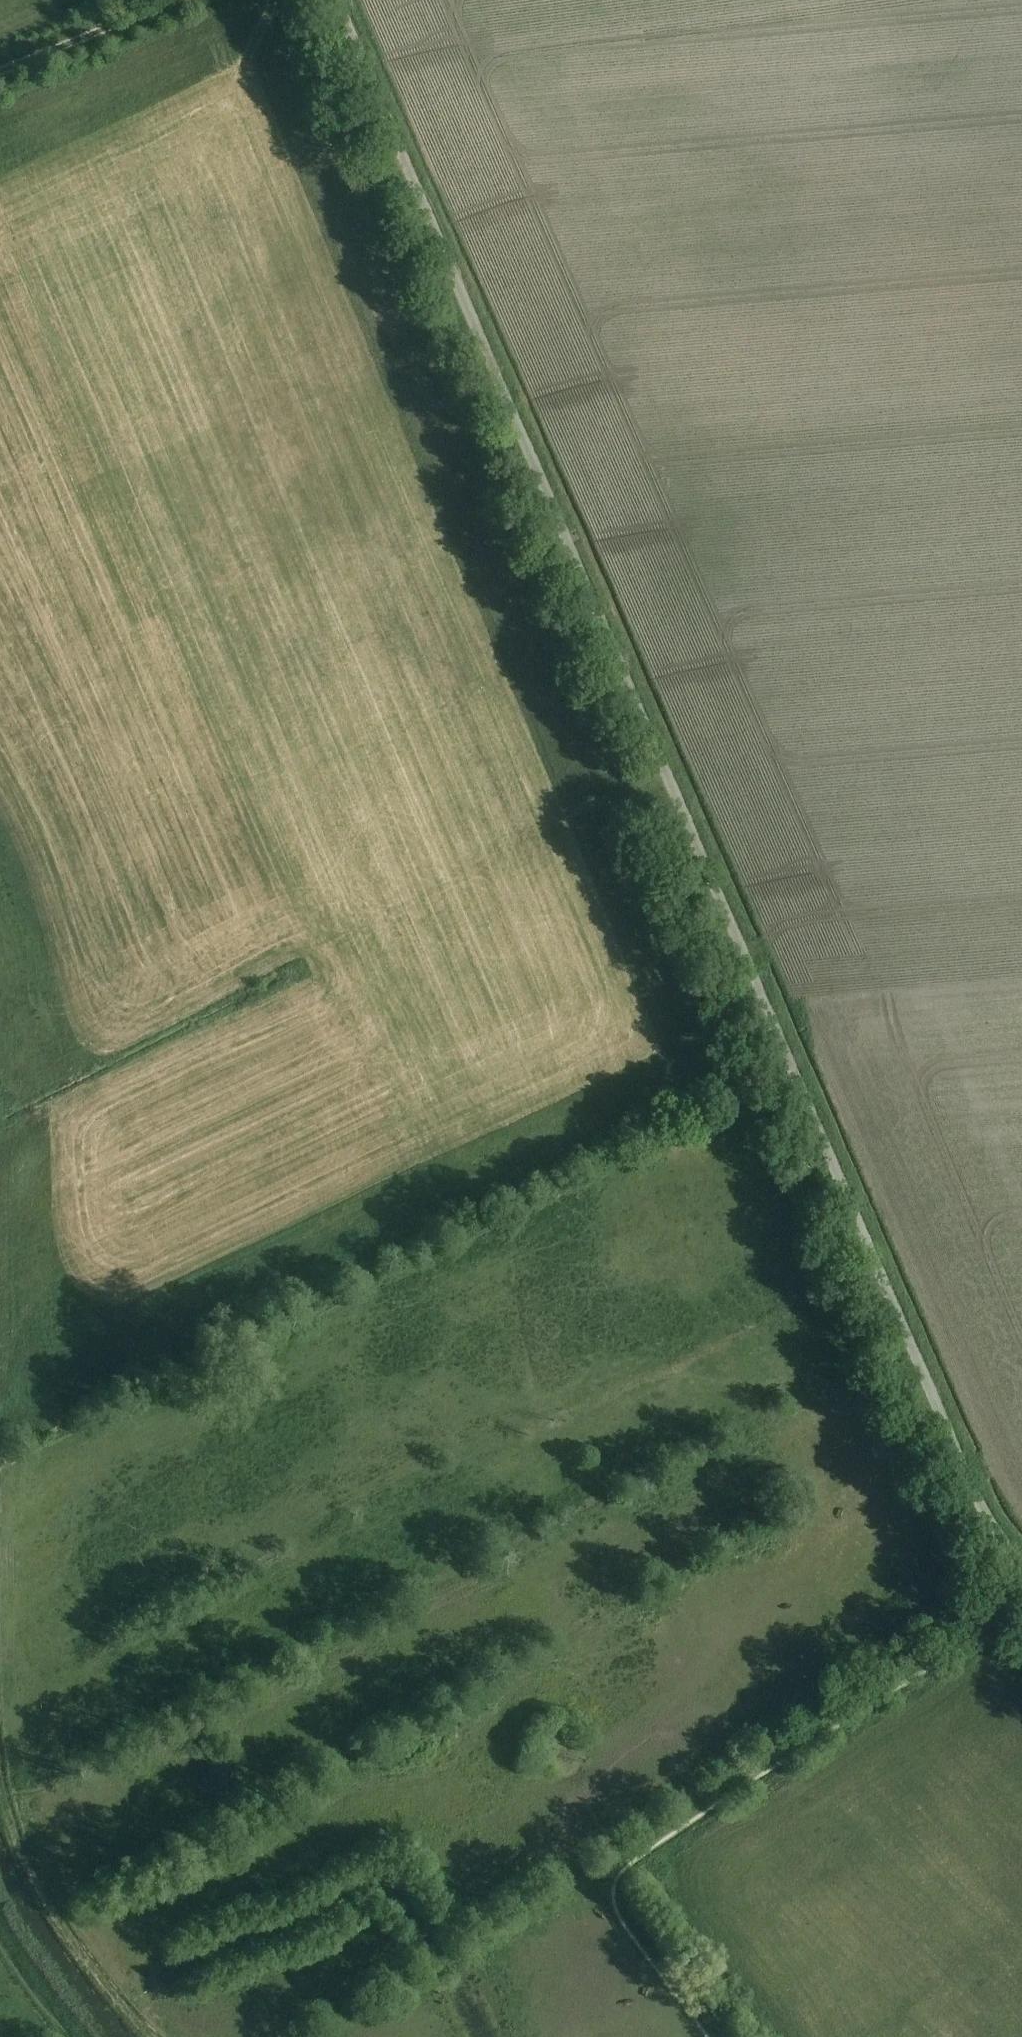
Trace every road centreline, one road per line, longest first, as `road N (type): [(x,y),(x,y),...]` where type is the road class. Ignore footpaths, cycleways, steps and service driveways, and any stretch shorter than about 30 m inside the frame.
road 1 (track): [(1021,1565),(1000,1541),(967,1470),(337,0)]
road 2 (track): [(0,77),(194,0)]

